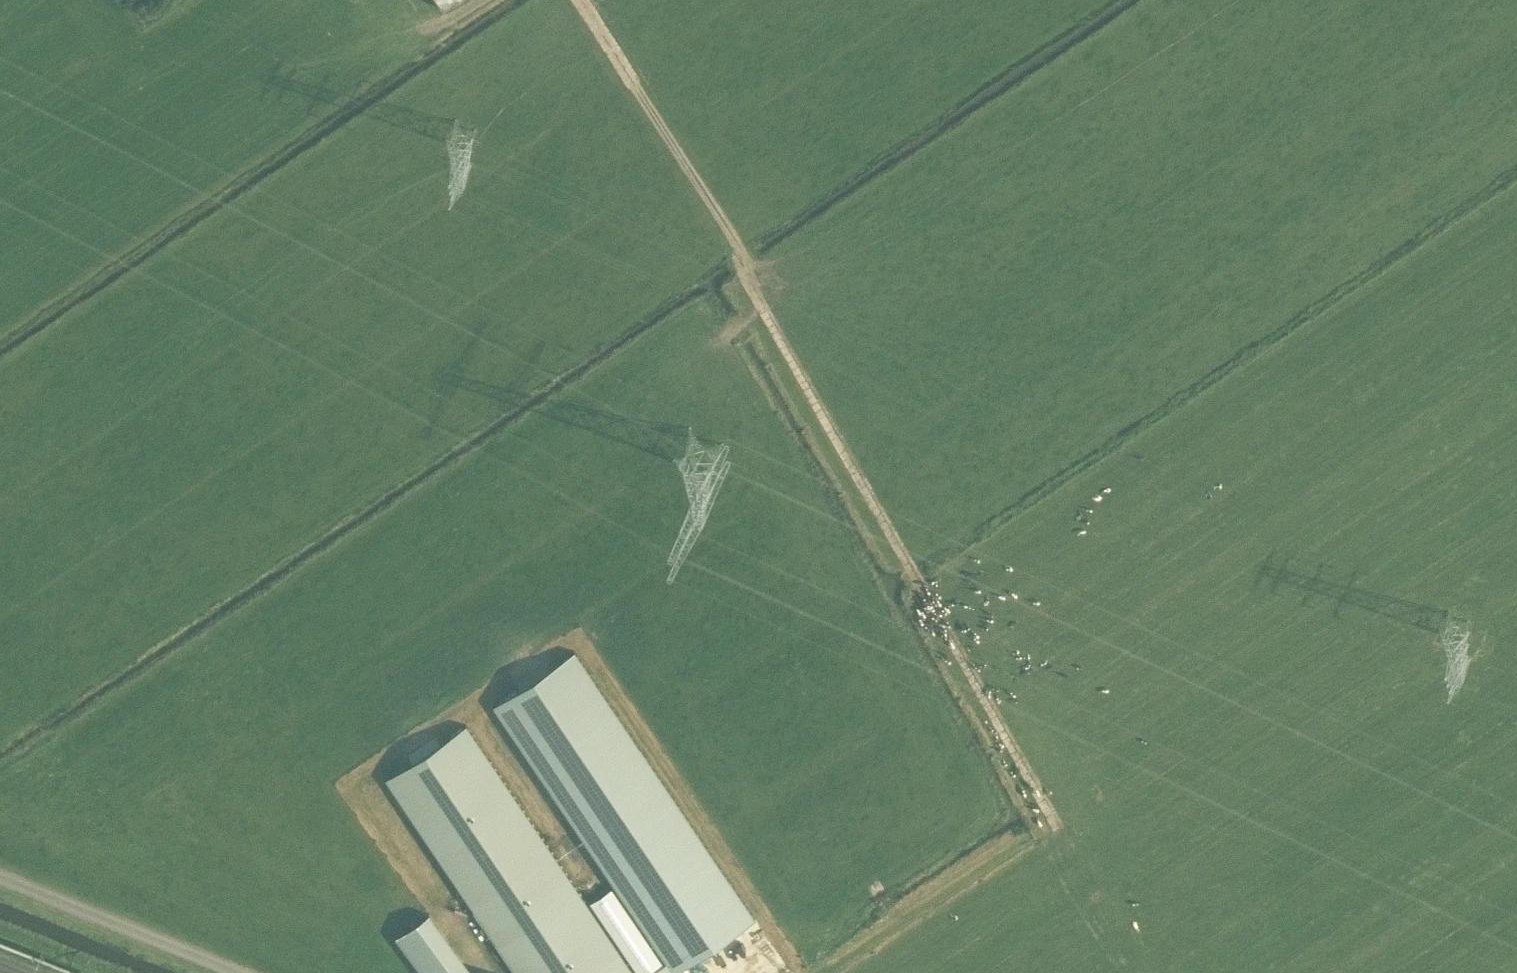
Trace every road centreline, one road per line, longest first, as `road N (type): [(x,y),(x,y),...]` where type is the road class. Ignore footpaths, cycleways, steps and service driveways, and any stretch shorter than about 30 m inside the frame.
road 1 (unclassified): [(241,972),(0,876)]

